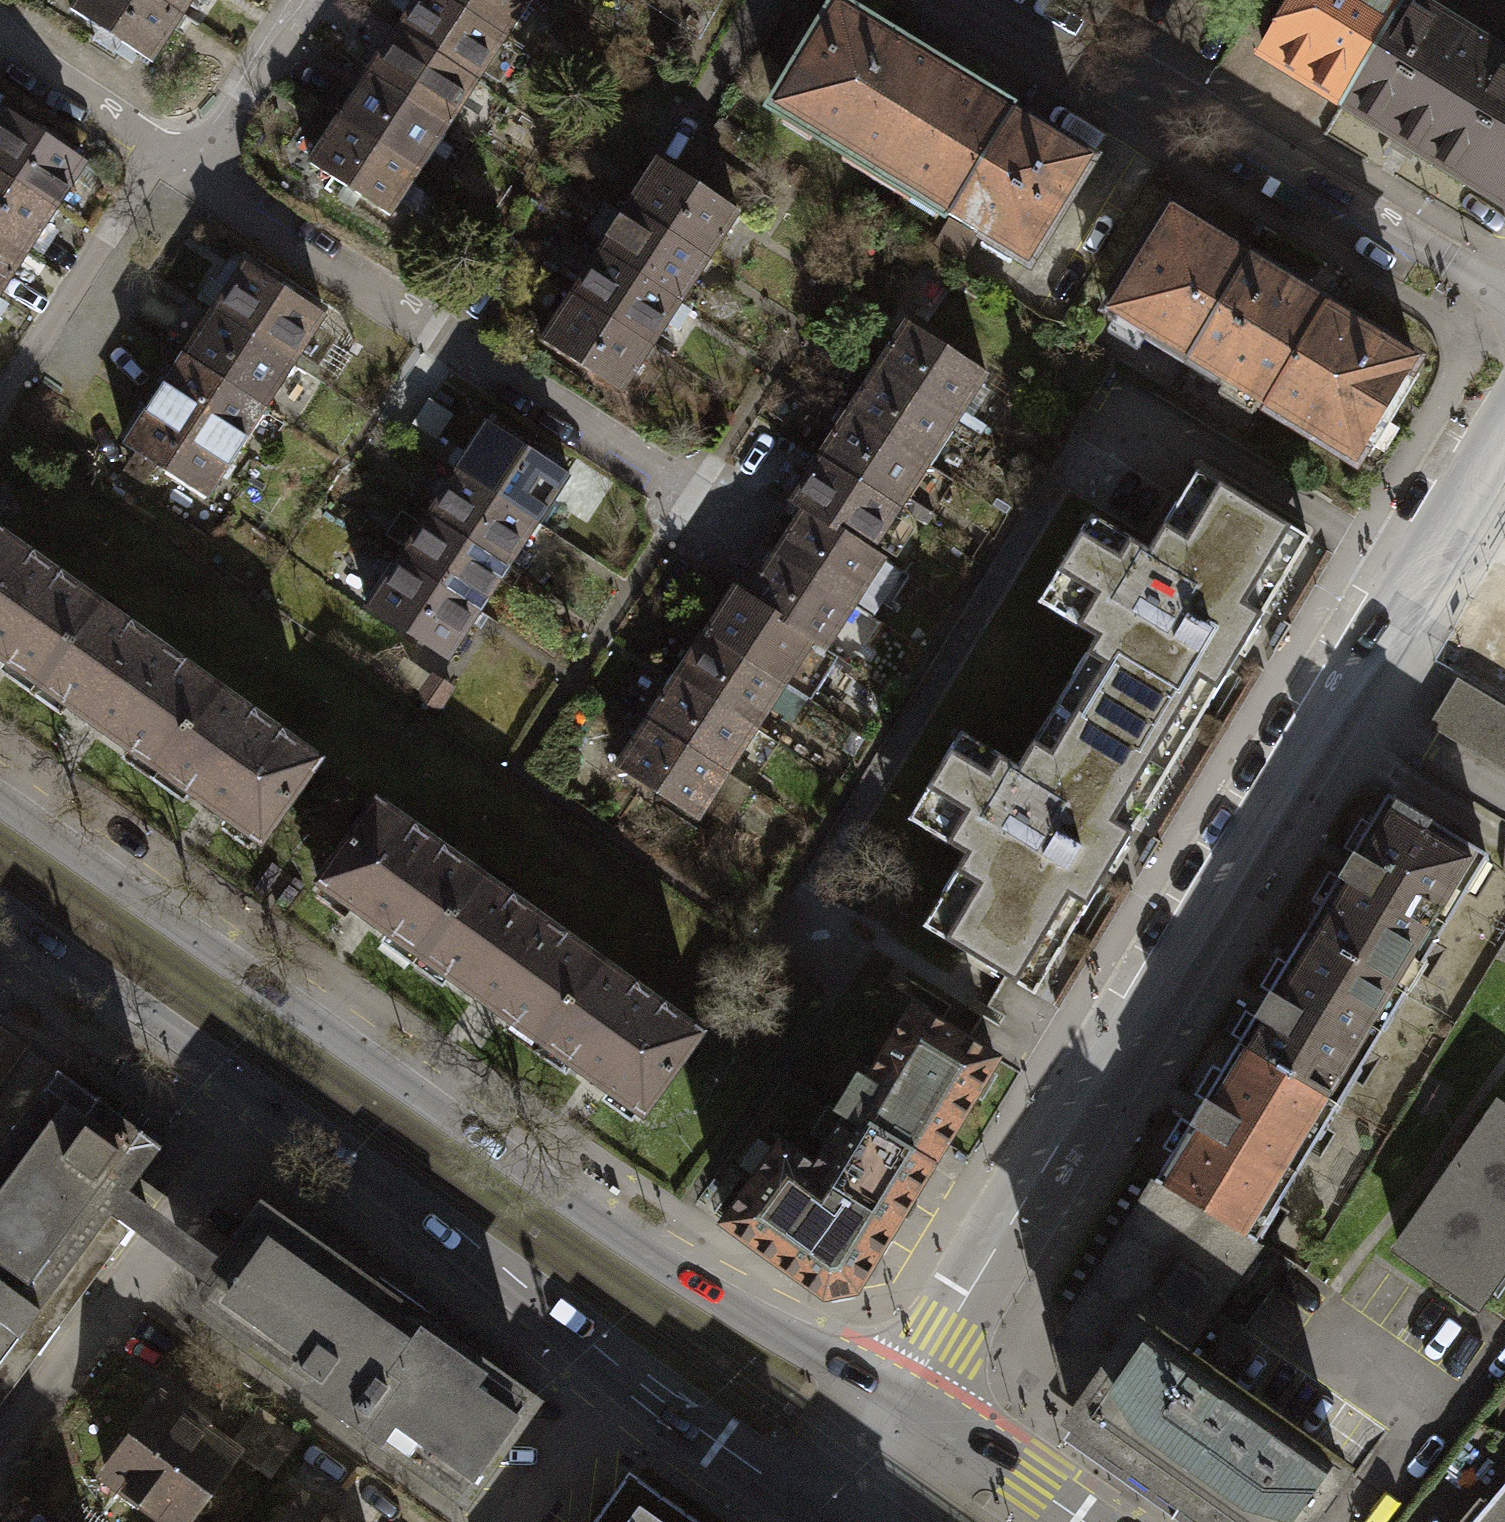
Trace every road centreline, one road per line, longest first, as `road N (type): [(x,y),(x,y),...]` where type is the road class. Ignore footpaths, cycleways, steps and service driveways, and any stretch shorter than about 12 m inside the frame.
road 1 (residential): [(904,1399),(1504,415)]
road 2 (tertiary): [(904,1399),(657,1262),(0,801)]
road 3 (residential): [(686,494),(451,349),(167,155)]
road 4 (residential): [(1504,297),(1020,0)]
road 5 (residential): [(0,1463),(274,1103)]
road 6 (tertiary): [(274,1103),(620,1367)]
road 7 (tertiary): [(0,909),(274,1103)]
road 8 (residential): [(167,155),(145,176),(0,403)]
road 9 (tertiary): [(620,1367),(827,1520)]
road 10 (tertiary): [(1085,1521),(1034,1478),(904,1399)]
road 11 (residential): [(294,0),(217,124),(167,155)]
road 12 (residential): [(167,155),(0,41)]
road 13 (residential): [(620,1367),(508,1521)]
road 14 (residential): [(827,1520),(904,1399)]

